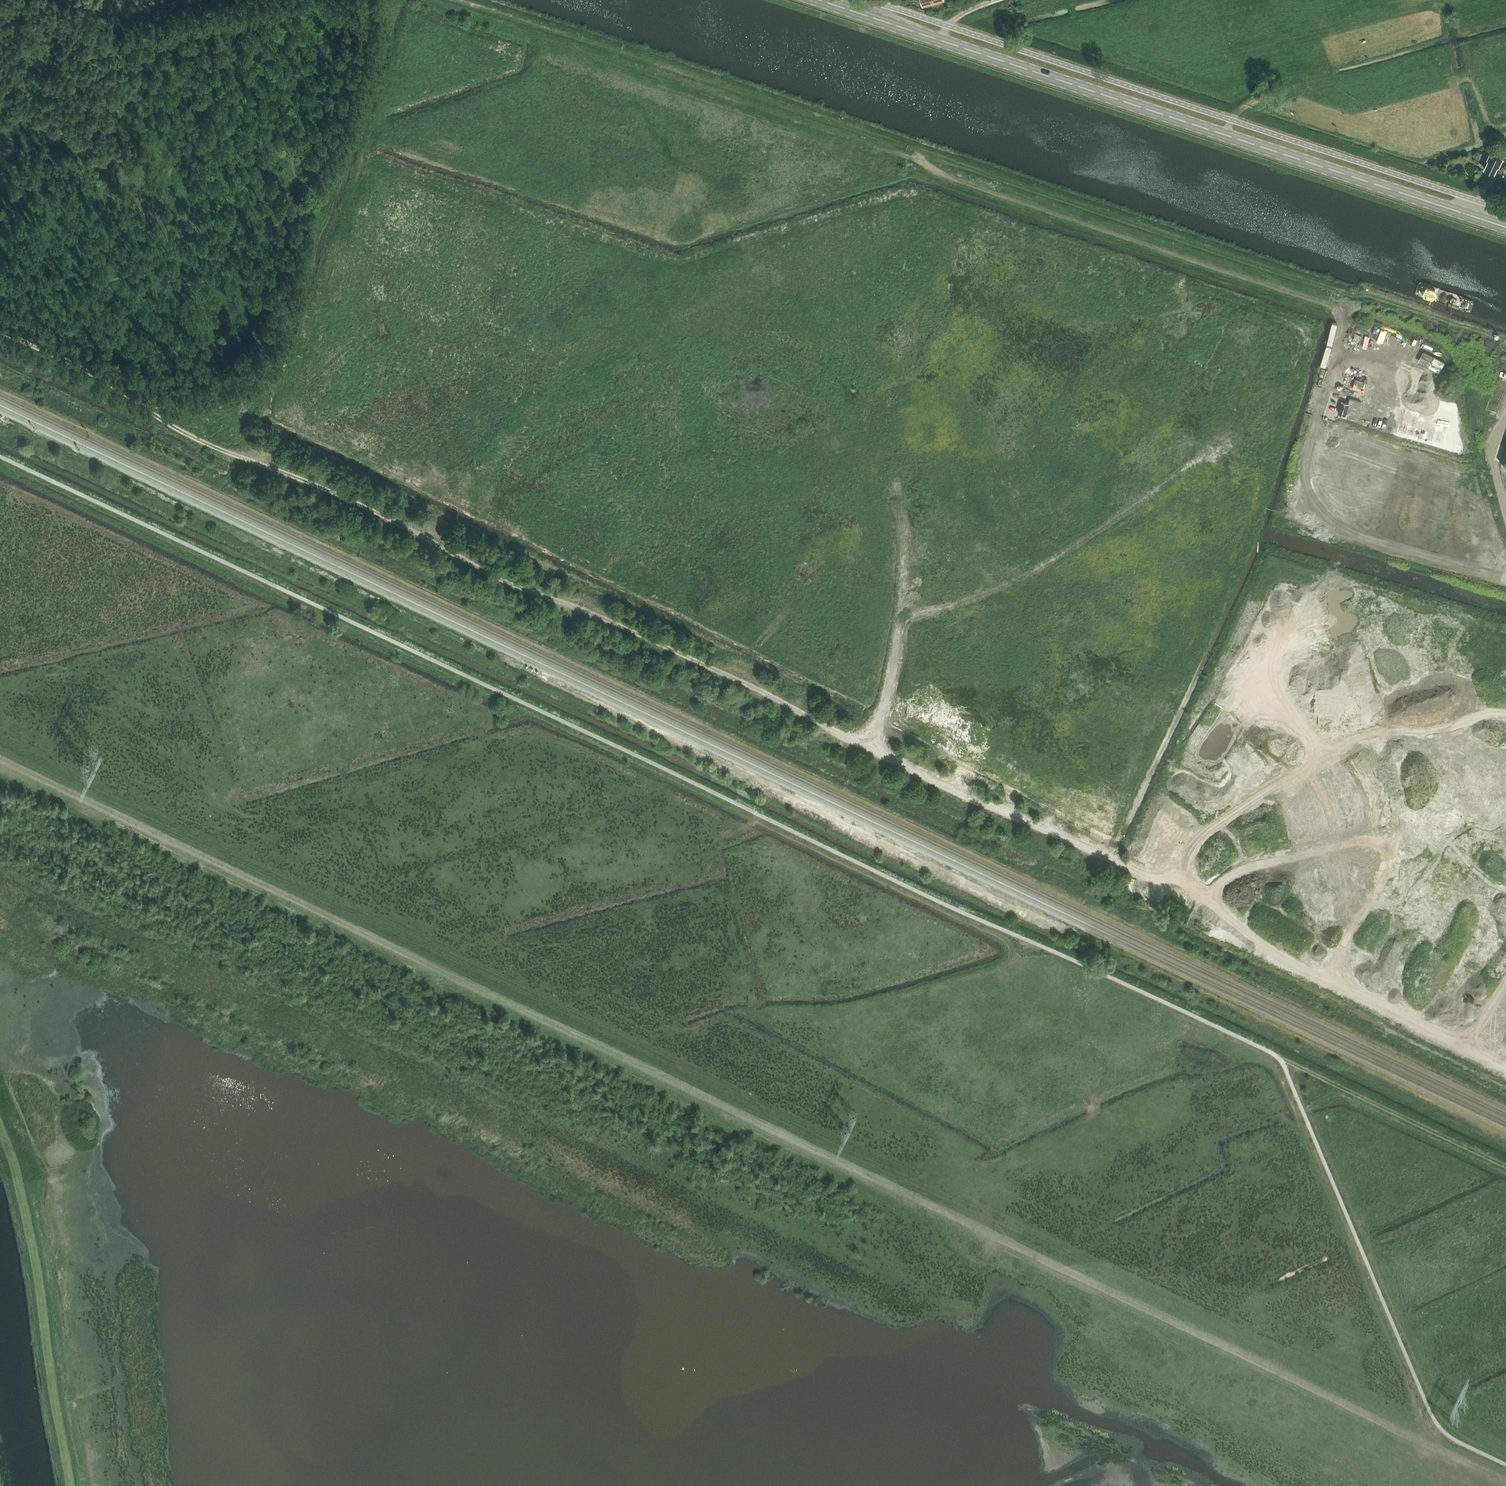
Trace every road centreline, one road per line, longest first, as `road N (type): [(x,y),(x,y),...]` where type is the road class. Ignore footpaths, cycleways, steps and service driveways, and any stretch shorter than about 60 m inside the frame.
road 1 (track): [(0,331),(98,377),(197,442),(330,493),(1161,883)]
road 2 (secondary): [(1505,226),(822,0)]
road 3 (track): [(72,1485),(36,1270),(0,1128)]

